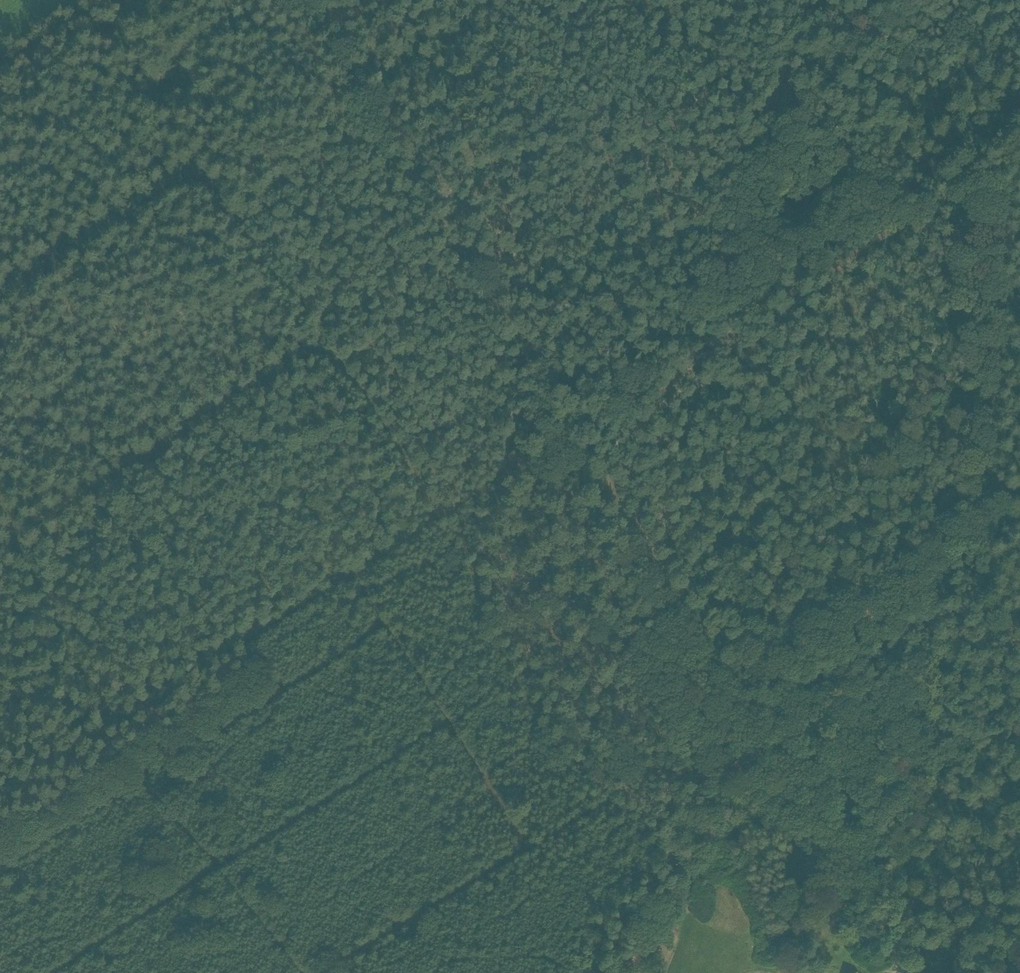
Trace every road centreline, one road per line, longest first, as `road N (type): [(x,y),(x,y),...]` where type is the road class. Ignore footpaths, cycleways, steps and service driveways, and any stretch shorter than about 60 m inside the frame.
road 1 (track): [(910,972),(640,537),(270,0)]
road 2 (track): [(118,0),(0,73)]

